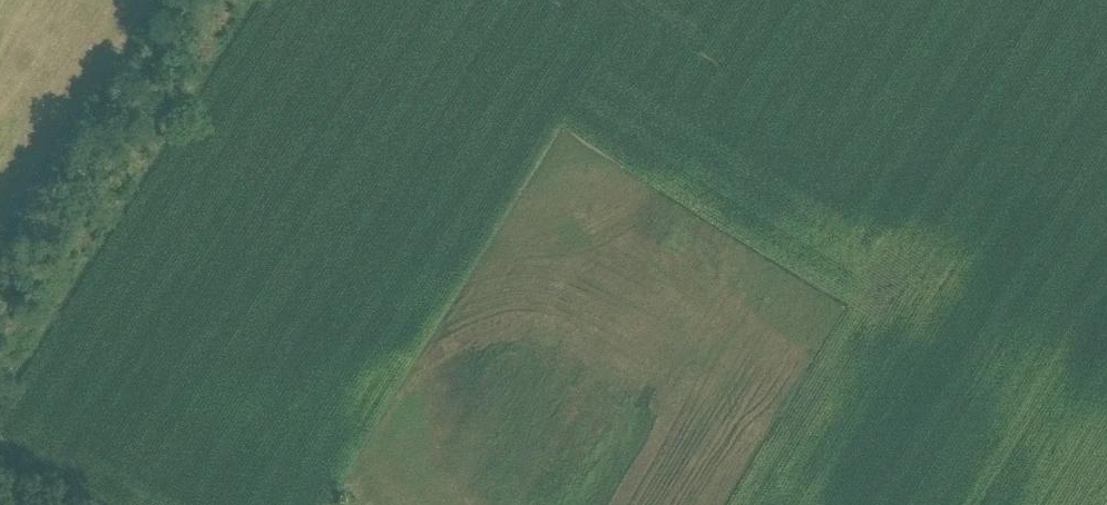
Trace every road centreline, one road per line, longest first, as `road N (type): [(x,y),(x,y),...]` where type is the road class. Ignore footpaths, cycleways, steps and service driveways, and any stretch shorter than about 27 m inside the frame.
road 1 (track): [(196,0),(0,310)]

